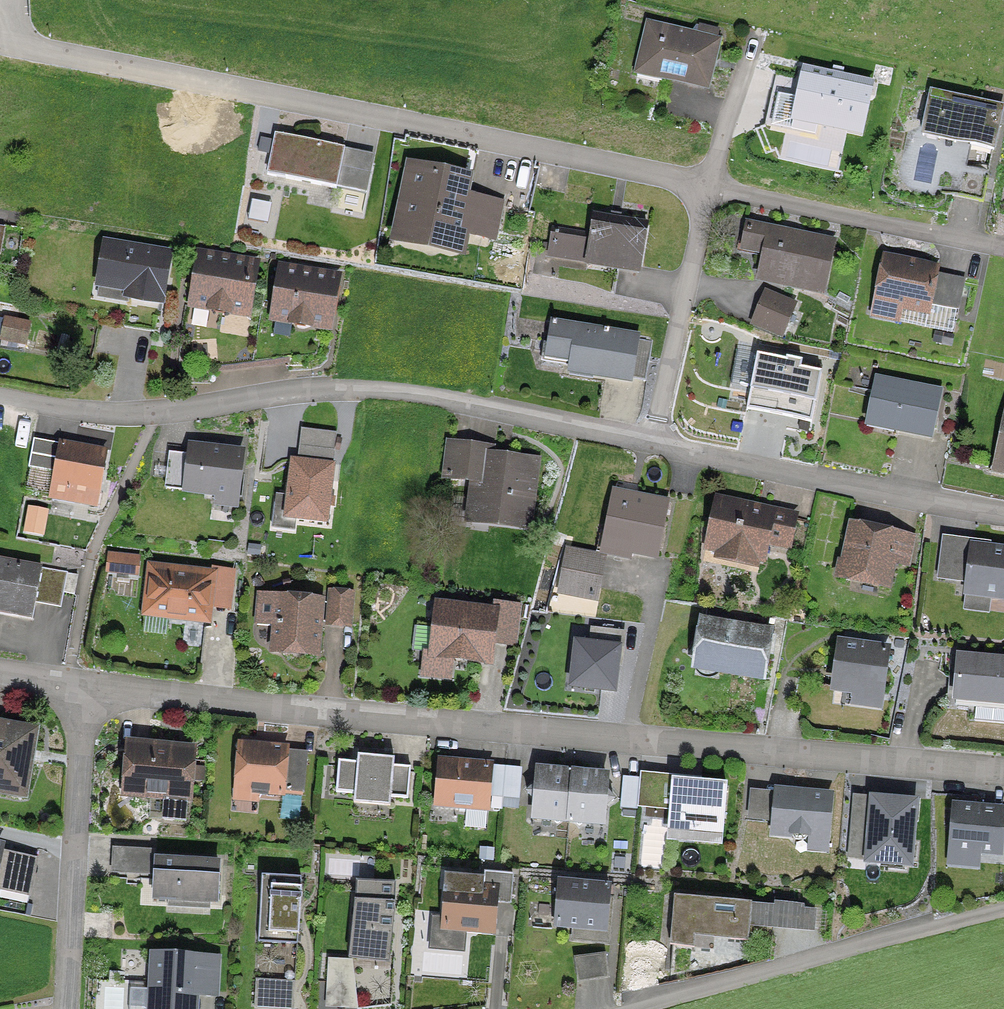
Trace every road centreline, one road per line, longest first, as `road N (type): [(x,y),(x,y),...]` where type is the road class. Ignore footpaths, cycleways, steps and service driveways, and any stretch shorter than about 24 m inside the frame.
road 1 (residential): [(1003,777),(85,694)]
road 2 (residential): [(0,397),(83,413),(156,413),(344,389),(423,396),(652,445)]
road 3 (residential): [(709,186),(219,86)]
road 4 (residential): [(652,445),(1003,515)]
road 5 (residential): [(85,694),(67,1008)]
road 6 (residential): [(709,186),(1003,247)]
road 7 (residential): [(652,445),(709,186)]

